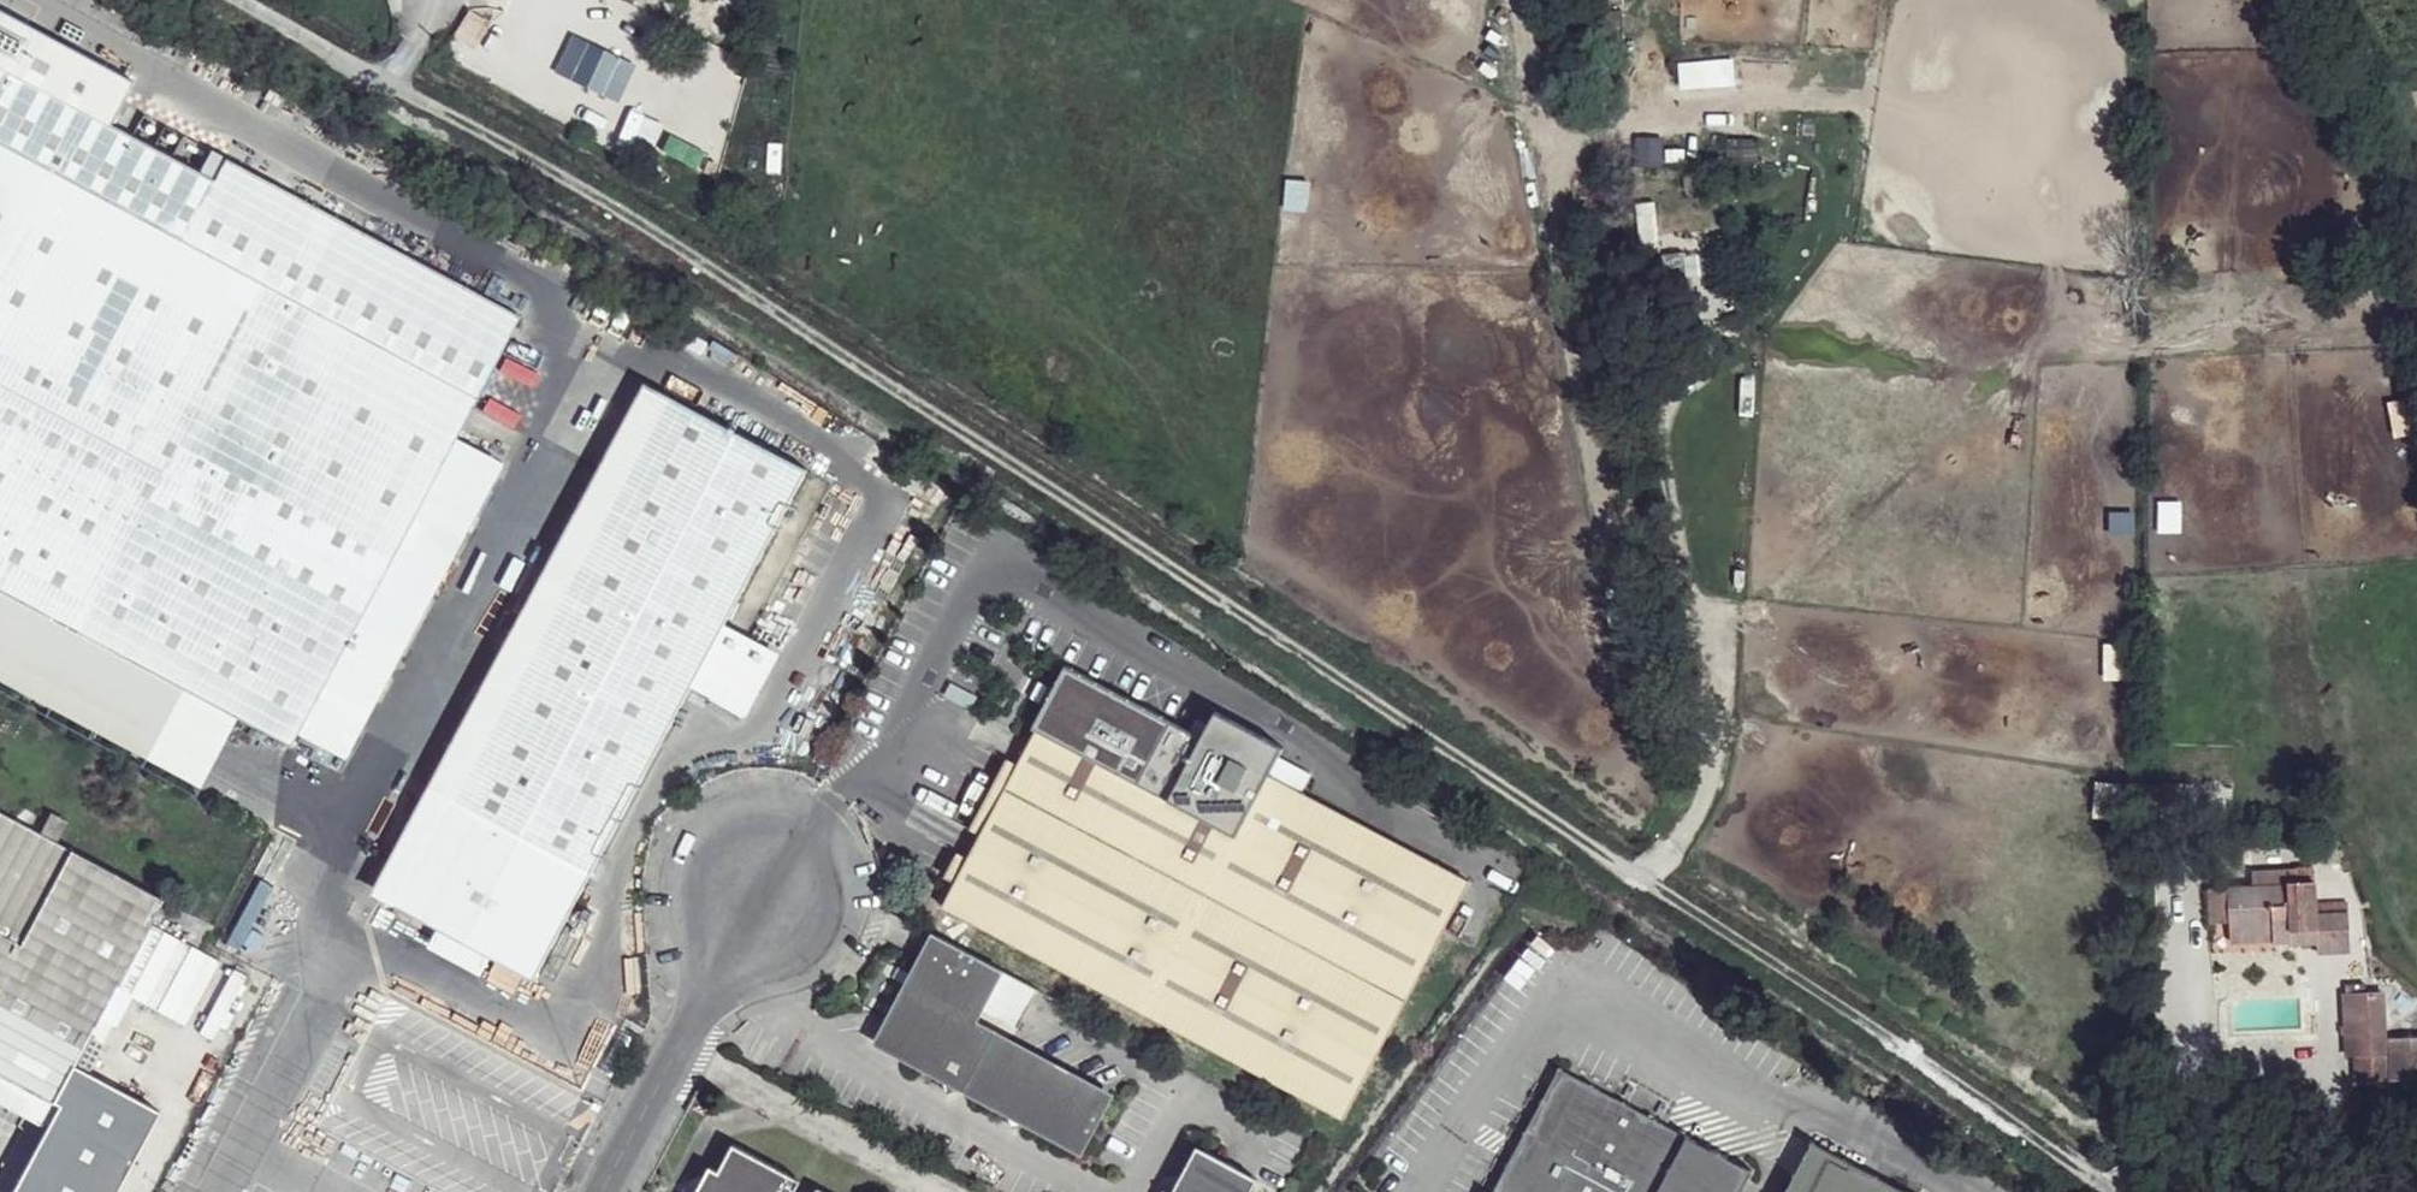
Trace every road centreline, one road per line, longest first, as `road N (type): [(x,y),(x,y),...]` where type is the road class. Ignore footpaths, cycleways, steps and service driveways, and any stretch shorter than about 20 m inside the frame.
road 1 (residential): [(236,0),(600,195),(2096,1181)]
road 2 (unclassified): [(717,990),(616,1191)]

